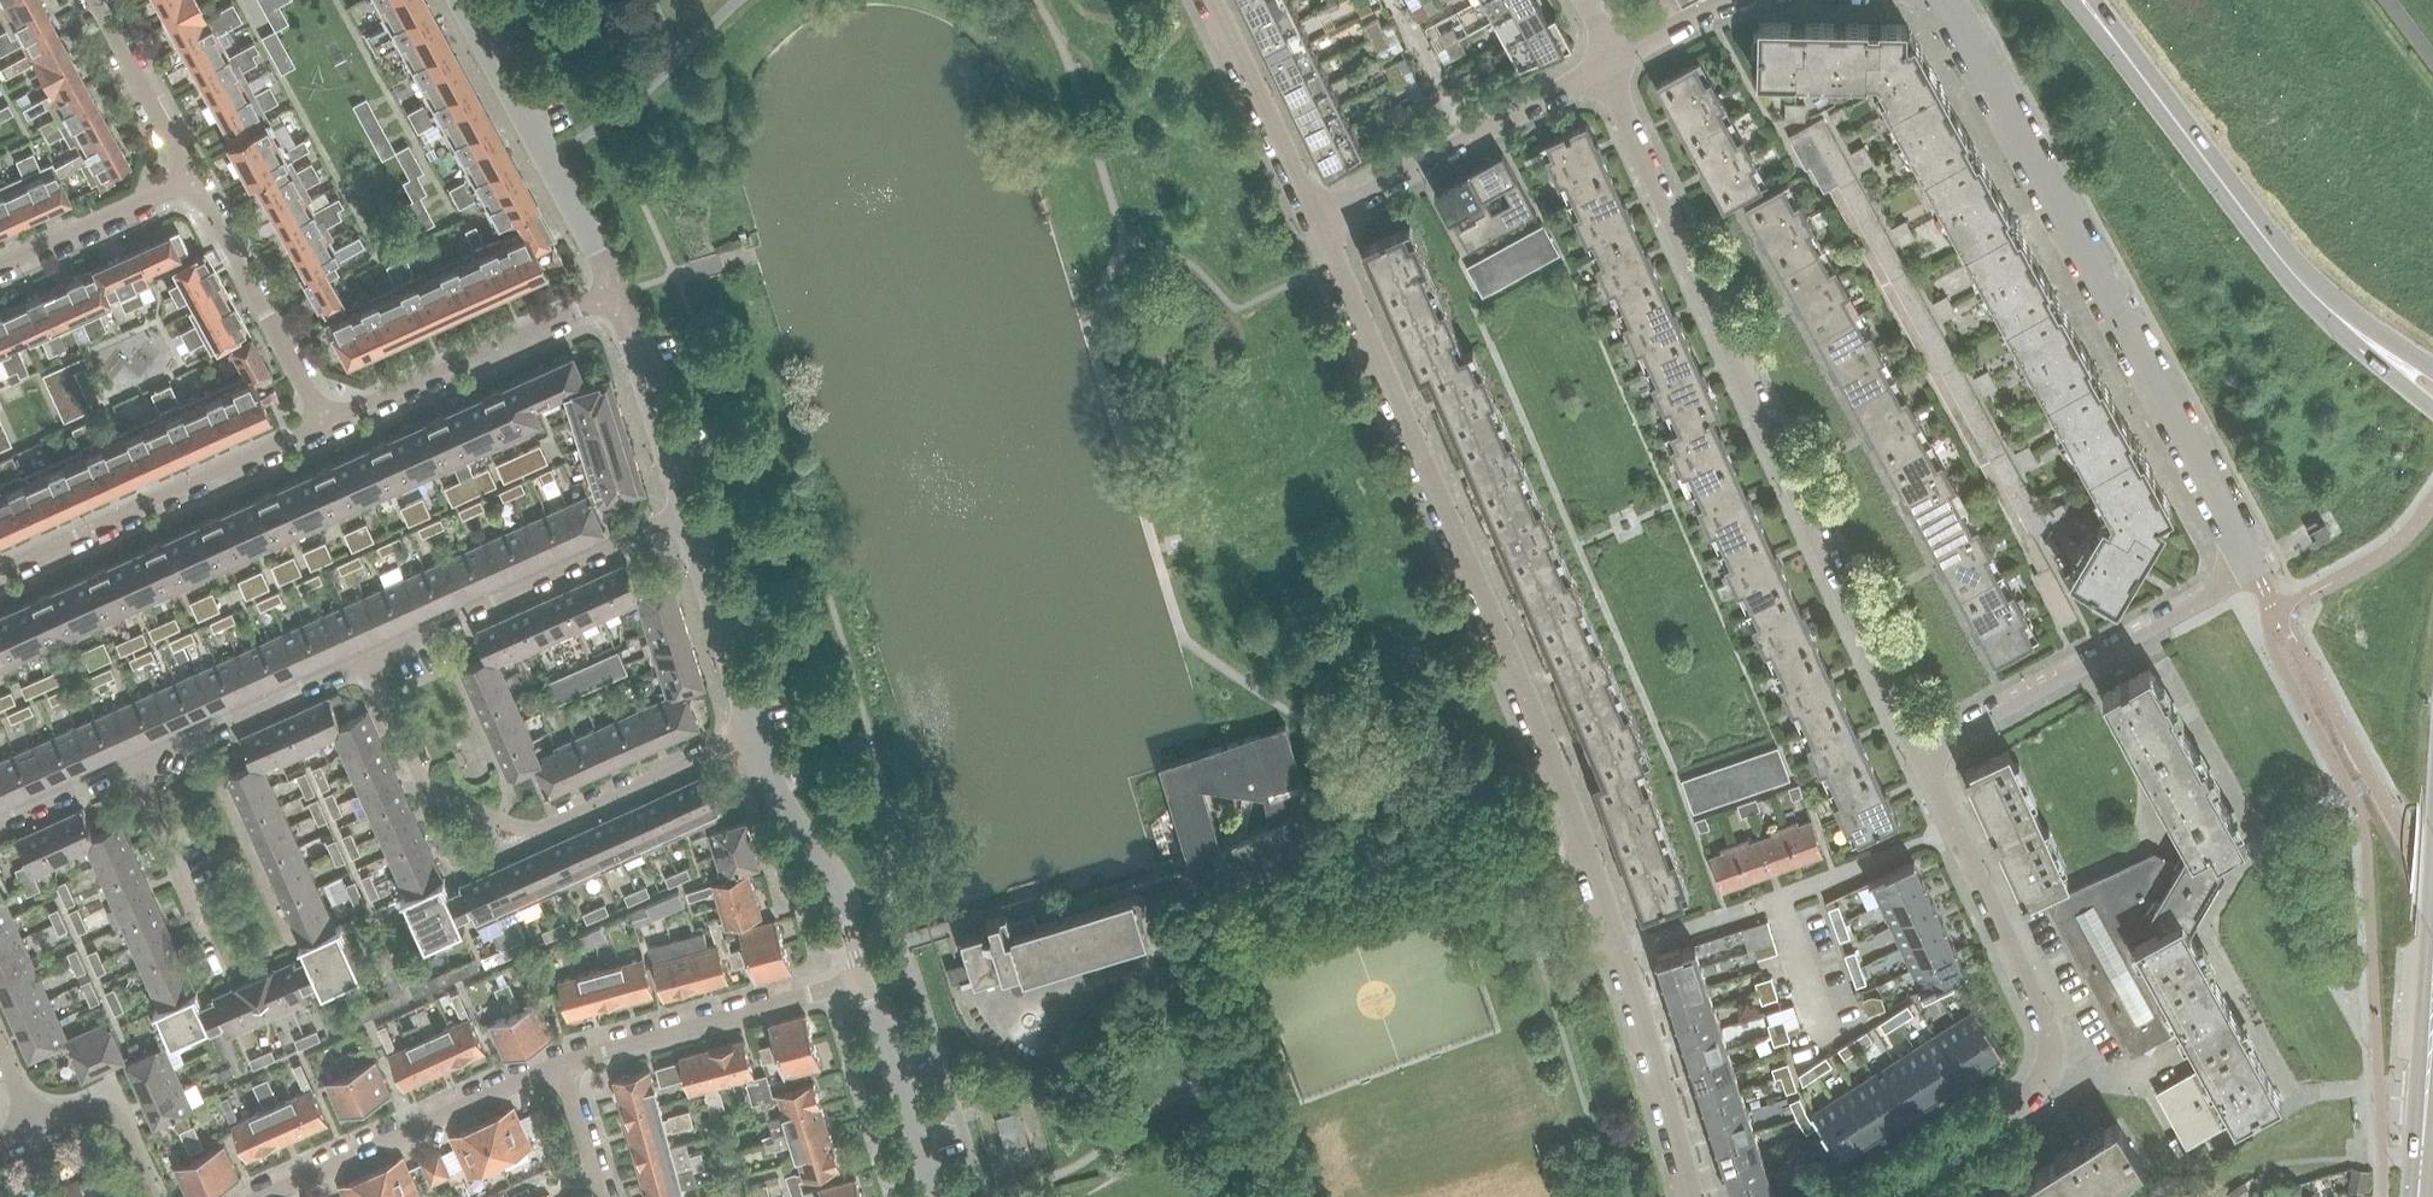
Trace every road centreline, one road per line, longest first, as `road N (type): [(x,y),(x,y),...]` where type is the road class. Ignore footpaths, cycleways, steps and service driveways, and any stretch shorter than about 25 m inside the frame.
road 1 (residential): [(1693,1196),(1565,795),(1314,224)]
road 2 (residential): [(1935,0),(1949,10),(2250,564),(1921,750)]
road 3 (residential): [(1921,750),(1622,114),(1614,61)]
road 4 (residential): [(1870,1196),(2035,1090),(2049,1040),(1921,750)]
road 5 (residential): [(368,661),(427,794),(534,832),(755,735)]
road 6 (tertiary): [(2352,328),(2279,259),(2082,0)]
road 7 (residential): [(0,568),(322,420)]
road 8 (residential): [(688,516),(368,661)]
road 9 (residential): [(1314,224),(1614,61)]
road 10 (residential): [(616,293),(461,0)]
road 11 (residential): [(322,420),(616,293)]
road 12 (residential): [(865,980),(559,1062)]
road 13 (residential): [(559,1062),(273,1196)]
road 14 (residential): [(191,178),(322,420)]
road 15 (residential): [(865,980),(838,889),(775,796),(755,735)]
road 16 (residential): [(368,661),(127,768)]
road 17 (residential): [(1314,224),(1206,0)]
road 18 (residential): [(688,516),(616,293)]
road 19 (residential): [(755,735),(688,516)]
road 20 (residential): [(938,1196),(865,980)]
road 21 (residential): [(0,265),(191,178)]
road 22 (residential): [(93,0),(191,178)]
road 23 (secondary): [(2418,1196),(2432,1011)]
road 24 (residential): [(158,1196),(112,1113),(89,1107),(33,1125)]
road 25 (residential): [(193,922),(127,768)]
road 26 (residential): [(559,1062),(601,1196)]
road 27 (residential): [(127,768),(0,824)]
road 28 (residential): [(1614,61),(1736,0)]

